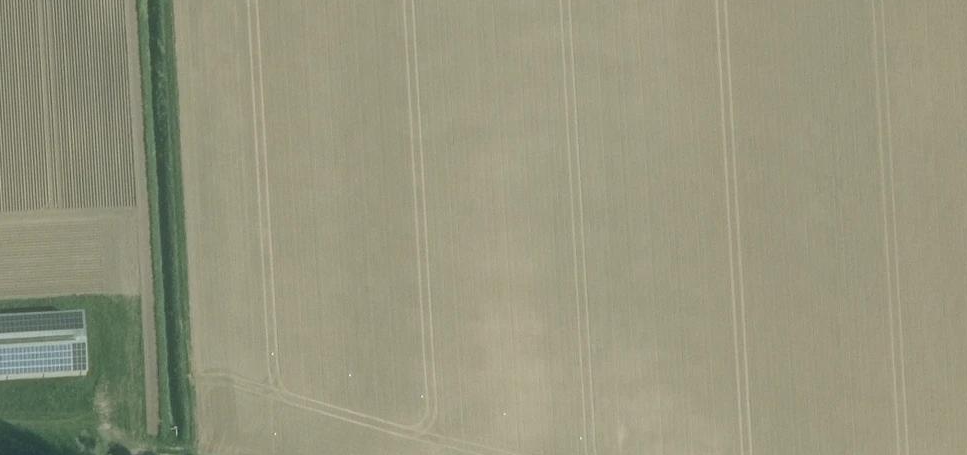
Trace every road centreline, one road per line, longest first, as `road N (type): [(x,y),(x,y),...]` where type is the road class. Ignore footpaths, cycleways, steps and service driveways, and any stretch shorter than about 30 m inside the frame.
road 1 (track): [(188,454),(162,0)]
road 2 (track): [(121,439),(142,408),(148,380),(130,0)]
road 3 (track): [(0,430),(113,434),(131,454)]

